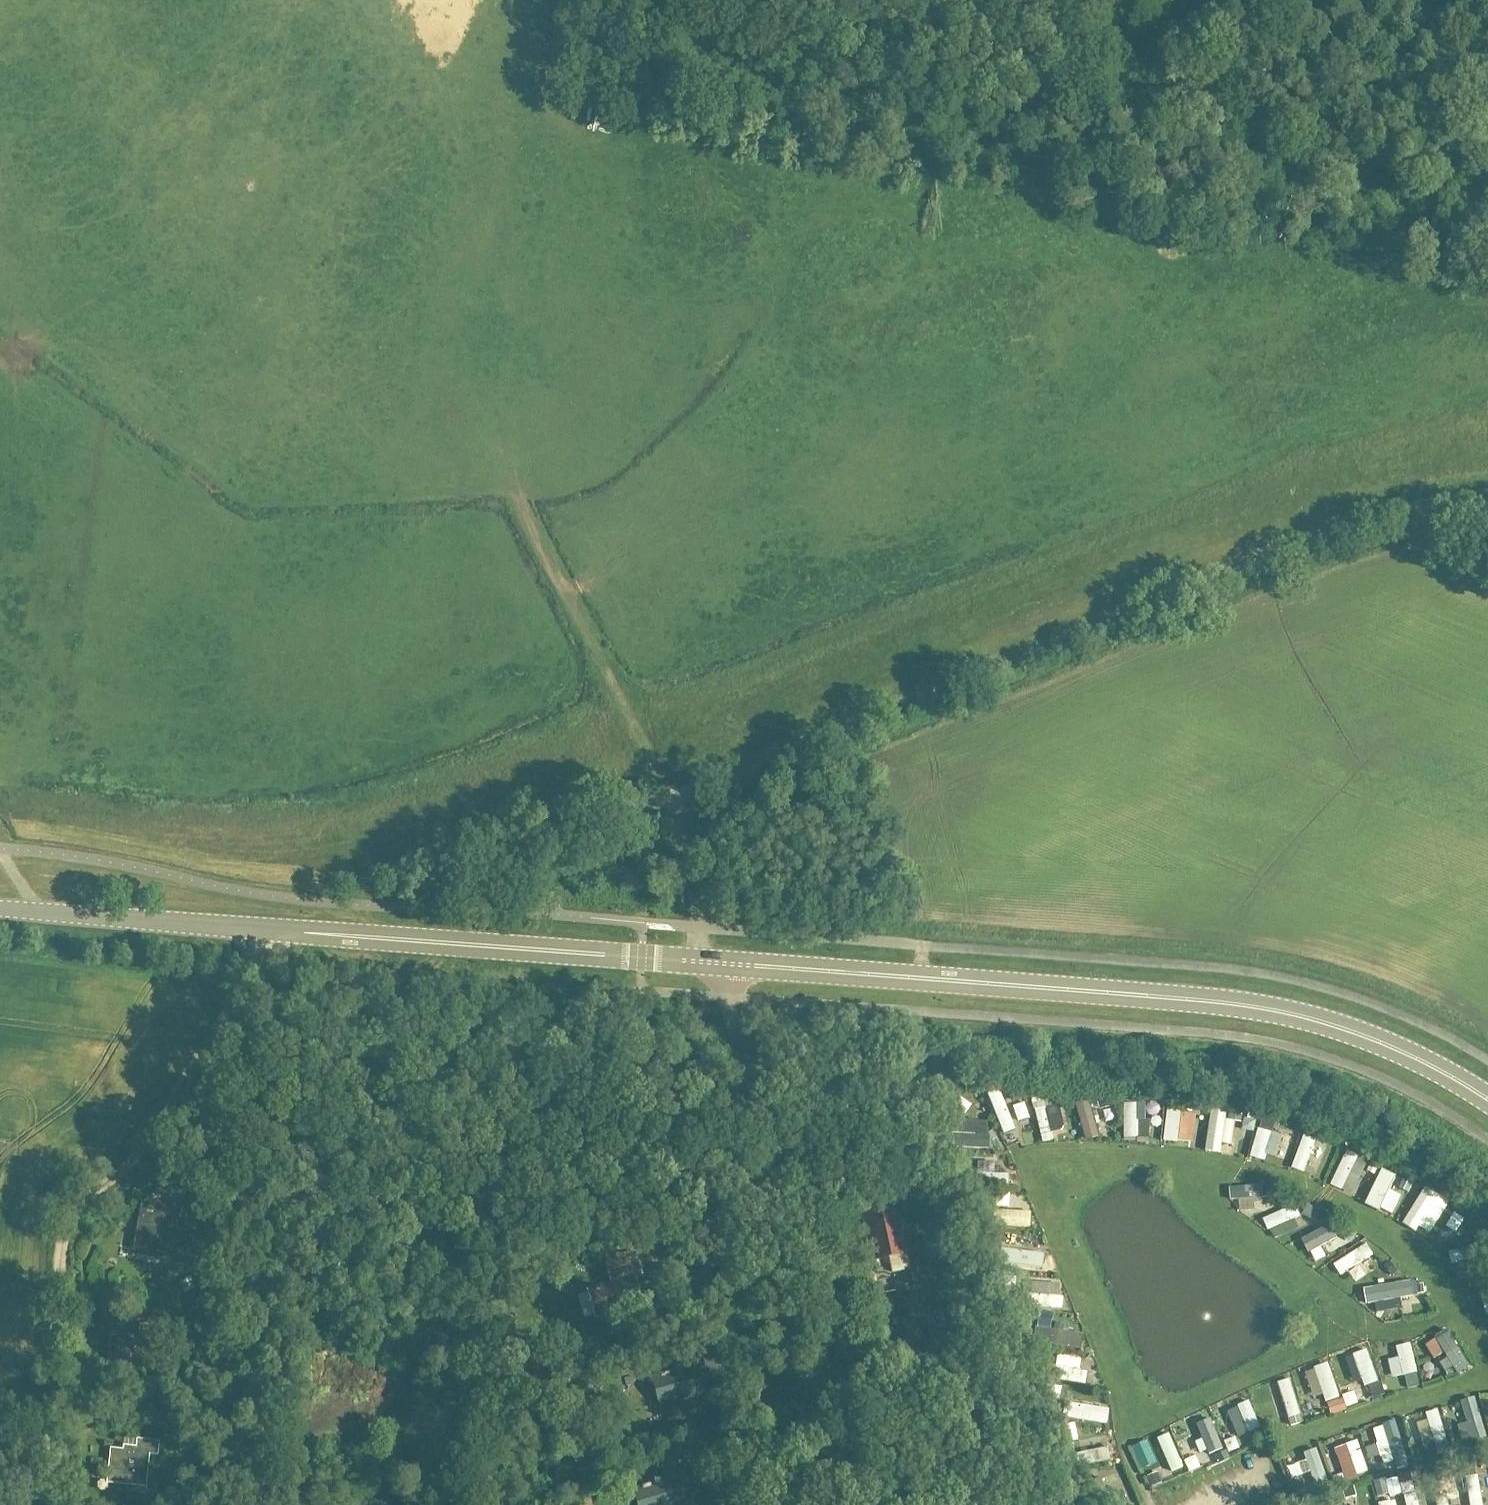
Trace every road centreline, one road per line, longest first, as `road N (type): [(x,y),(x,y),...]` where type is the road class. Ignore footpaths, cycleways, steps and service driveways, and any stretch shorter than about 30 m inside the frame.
road 1 (tertiary): [(1487,1103),(1423,1061),(1343,1027),(1192,1000),(0,908)]
road 2 (track): [(698,962),(700,926),(673,797),(1329,525),(1487,495)]
road 3 (track): [(794,1215),(729,1221),(308,1191),(274,1203),(257,1251),(254,1504)]
road 4 (track): [(256,958),(132,1163),(71,1212),(49,1439),(43,1448),(0,1457)]
road 5 (track): [(728,963),(726,997),(882,1504)]
road 6 (track): [(703,1219),(704,1255),(781,1504)]

